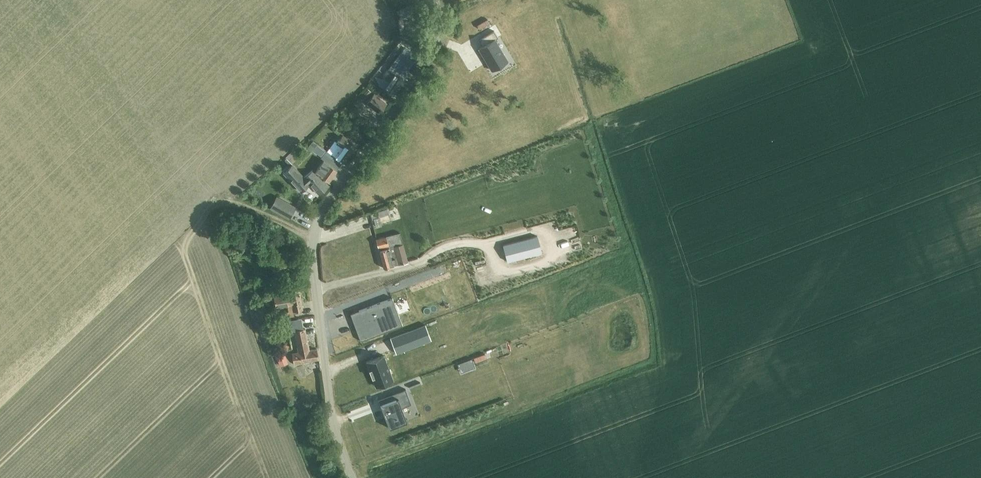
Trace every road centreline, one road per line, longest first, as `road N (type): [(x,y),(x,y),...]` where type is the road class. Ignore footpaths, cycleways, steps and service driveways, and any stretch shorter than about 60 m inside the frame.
road 1 (unclassified): [(352,477),(328,394),(312,235),(428,59),(437,26),(432,0)]

